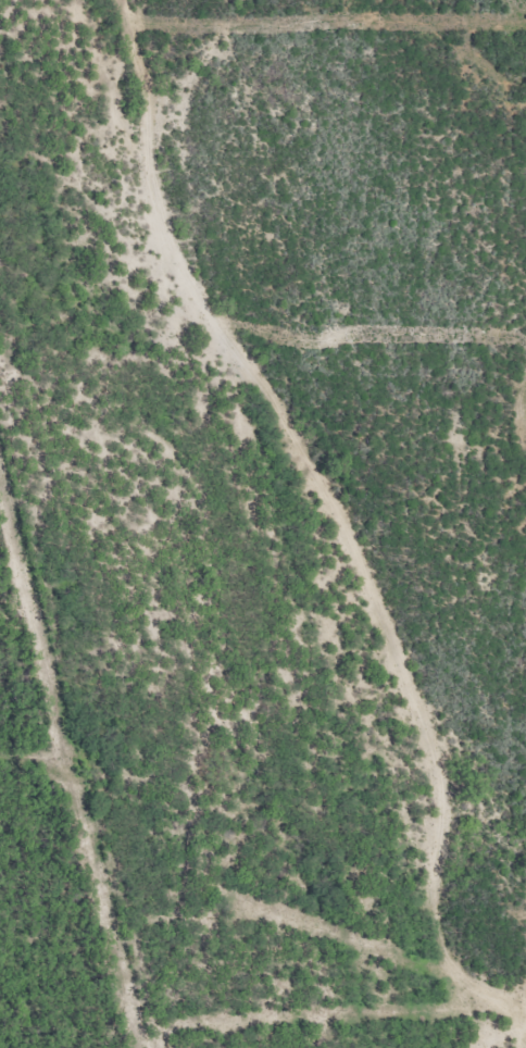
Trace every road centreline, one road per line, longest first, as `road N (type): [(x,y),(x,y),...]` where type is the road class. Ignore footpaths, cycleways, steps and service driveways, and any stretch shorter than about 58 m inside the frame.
road 1 (track): [(126,0),(143,113),(193,273),(292,432),(449,768),(525,827)]

